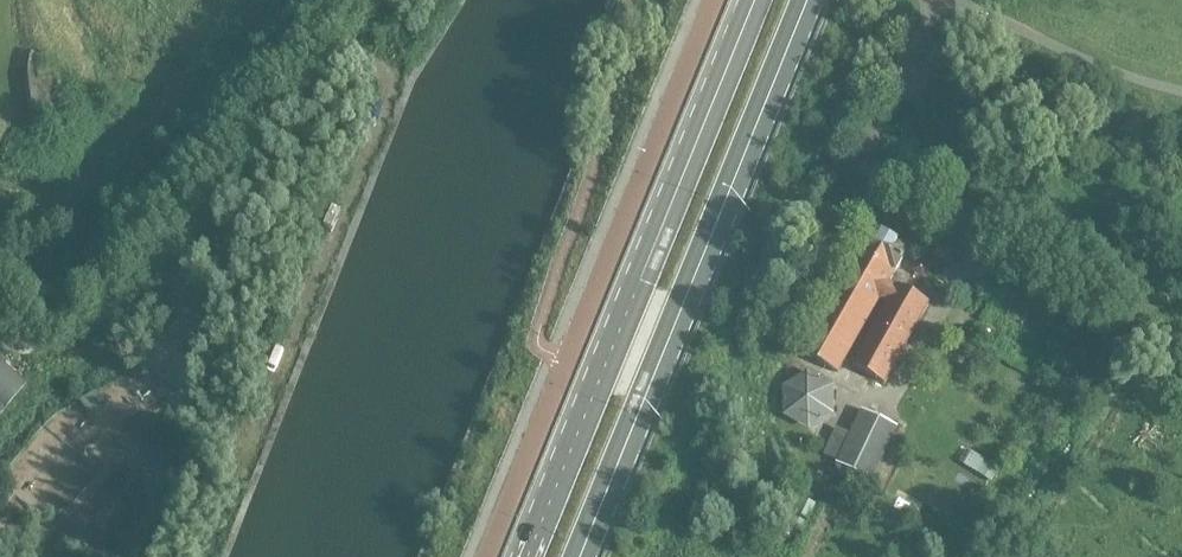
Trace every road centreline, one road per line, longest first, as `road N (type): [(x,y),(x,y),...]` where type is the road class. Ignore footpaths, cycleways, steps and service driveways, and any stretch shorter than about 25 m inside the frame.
road 1 (secondary): [(756,0),(528,556)]
road 2 (secondary): [(581,556),(809,0)]
road 3 (unclassified): [(0,342),(40,352),(93,332),(216,202),(363,0)]

